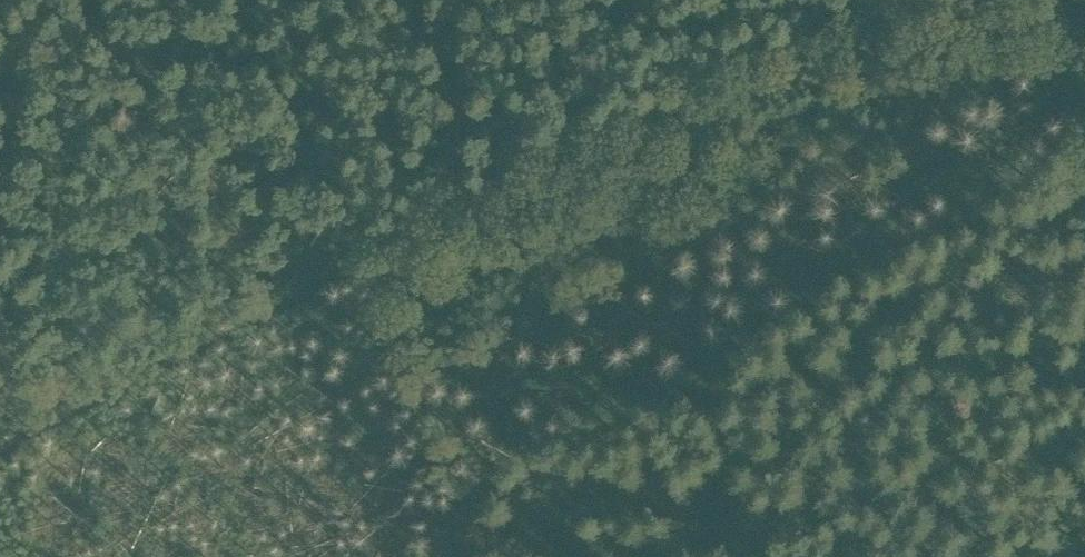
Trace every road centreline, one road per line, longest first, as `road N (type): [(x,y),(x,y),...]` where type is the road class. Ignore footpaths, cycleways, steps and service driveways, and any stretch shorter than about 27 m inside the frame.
road 1 (track): [(0,450),(863,0)]
road 2 (track): [(229,0),(486,556)]
road 3 (unclassified): [(1084,138),(1045,0)]

